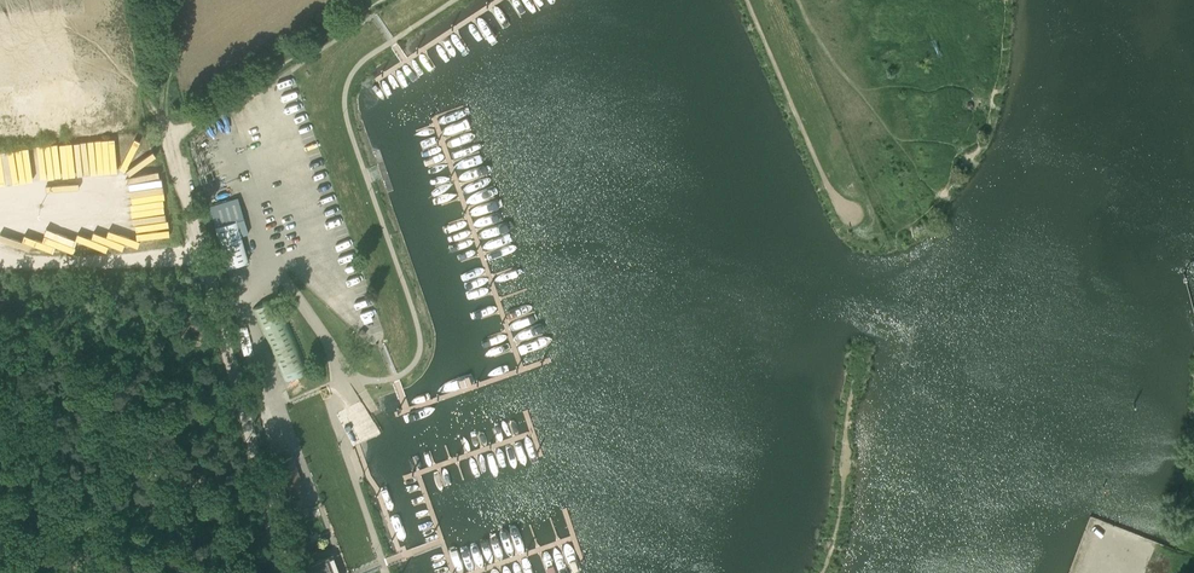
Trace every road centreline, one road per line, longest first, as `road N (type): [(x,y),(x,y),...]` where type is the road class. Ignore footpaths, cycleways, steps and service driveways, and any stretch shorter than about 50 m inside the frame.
road 1 (track): [(172,140),(383,0)]

